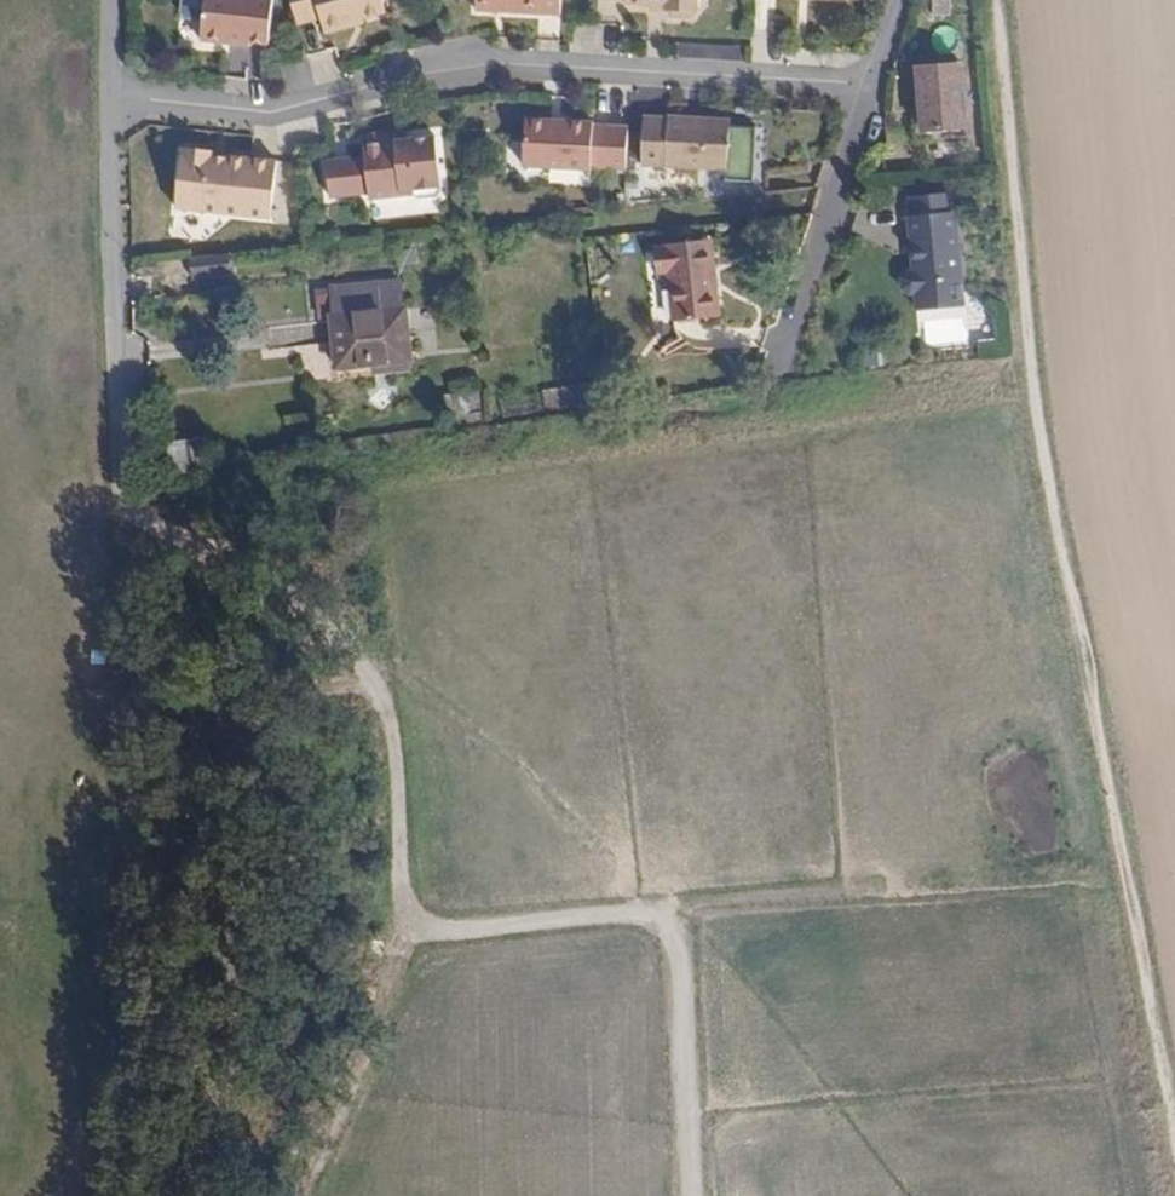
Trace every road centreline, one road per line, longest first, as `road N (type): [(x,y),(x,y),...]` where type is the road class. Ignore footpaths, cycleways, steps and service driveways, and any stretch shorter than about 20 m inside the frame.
road 1 (track): [(995,0),(1030,357),(1174,1118)]
road 2 (track): [(123,351),(126,690),(116,1026),(100,1195)]
road 3 (track): [(301,1195),(383,1033),(387,981),(401,953),(429,934),(654,910),(677,937),(695,1195)]
road 4 (residential): [(112,99),(271,112),(492,63),(869,86)]
road 5 (track): [(429,934),(402,908),(391,730),(374,673),(341,633),(271,580),(124,505)]
road 6 (residential): [(869,86),(771,381)]
road 7 (residential): [(112,99),(123,351)]

